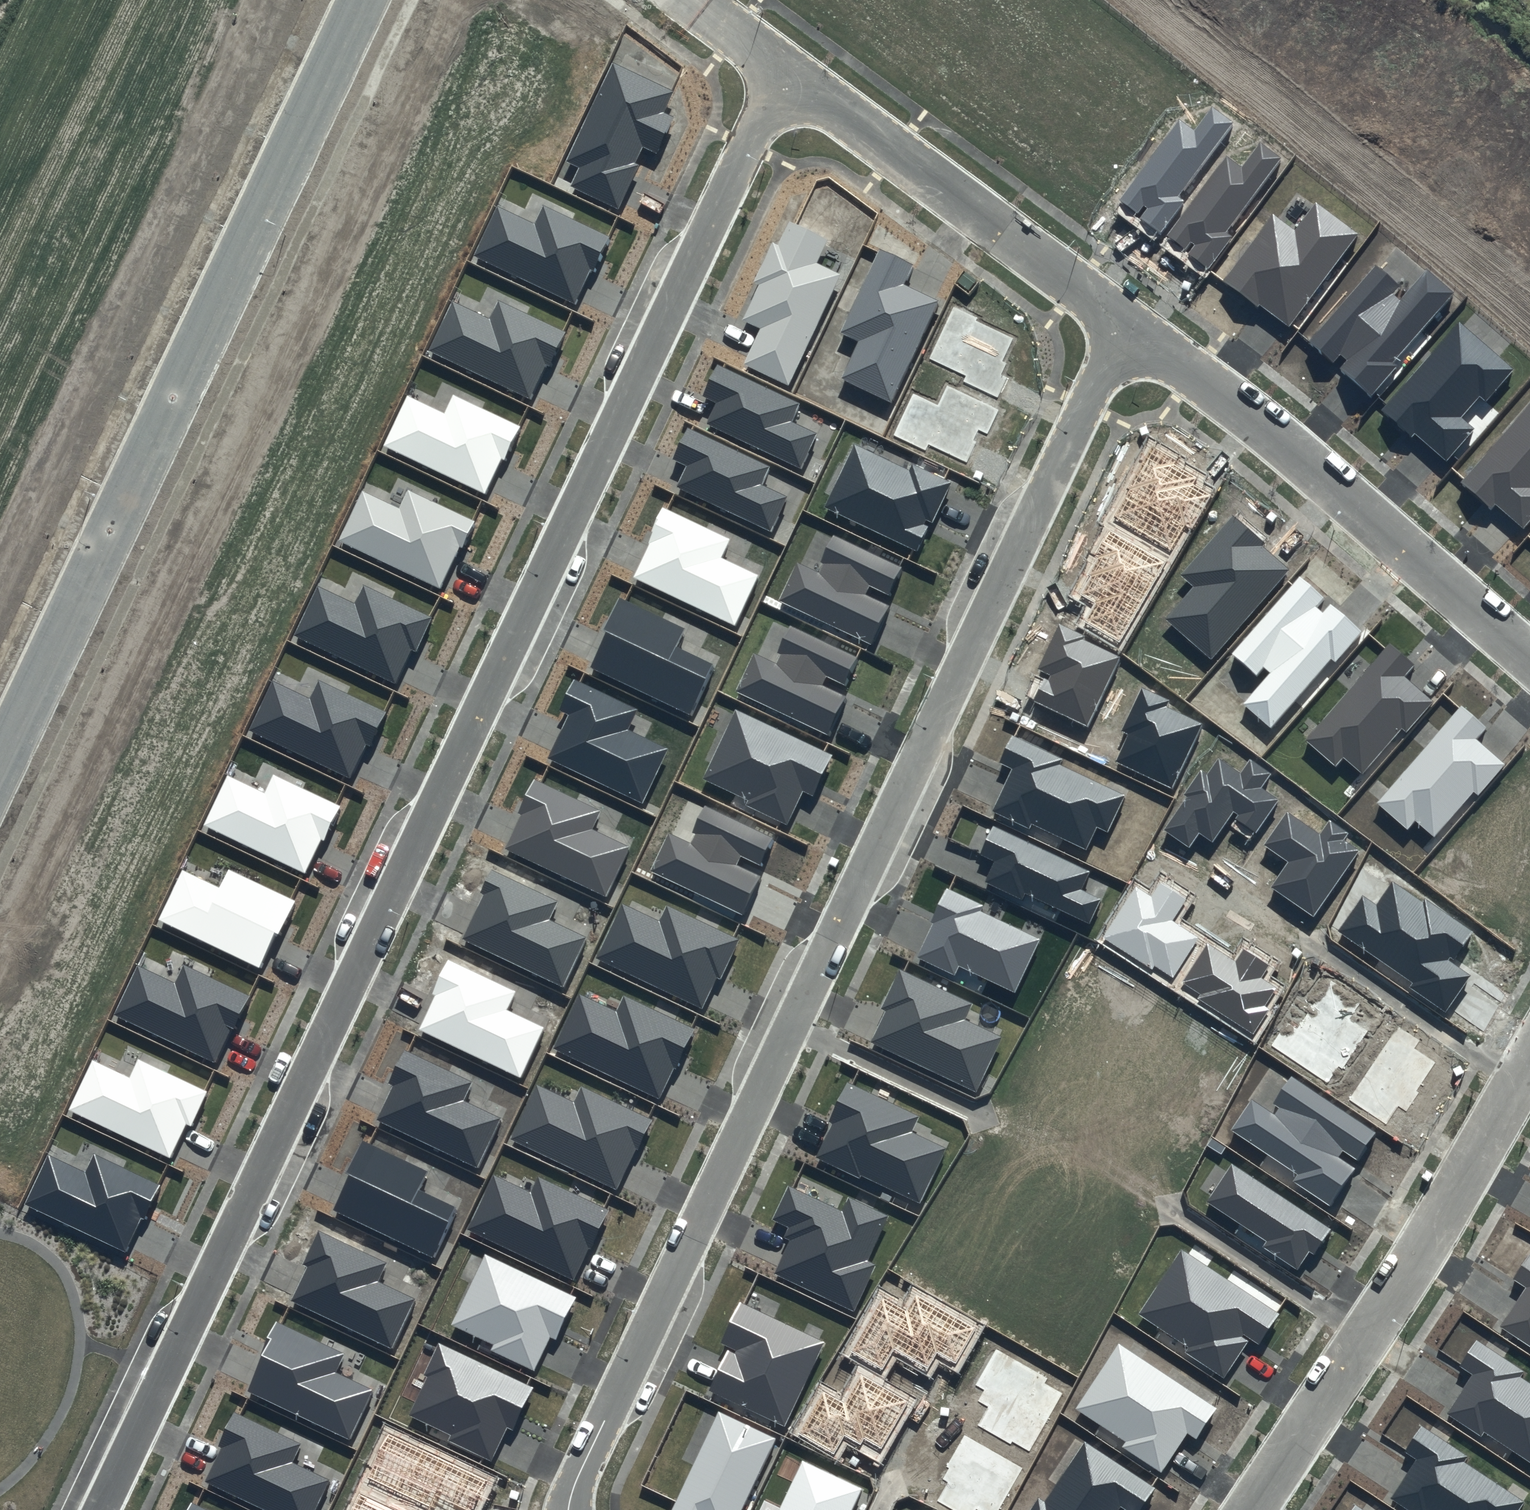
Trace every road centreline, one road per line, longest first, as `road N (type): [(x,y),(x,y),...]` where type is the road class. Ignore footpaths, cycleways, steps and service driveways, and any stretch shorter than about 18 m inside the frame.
road 1 (residential): [(101,1509),(784,67)]
road 2 (residential): [(570,1509),(590,1451),(1124,322)]
road 3 (residential): [(0,766),(363,0)]
road 4 (residential): [(1250,1509),(1391,1296),(1529,1063)]
road 5 (residential): [(1529,658),(1124,322)]
road 6 (residential): [(1124,322),(784,67)]

